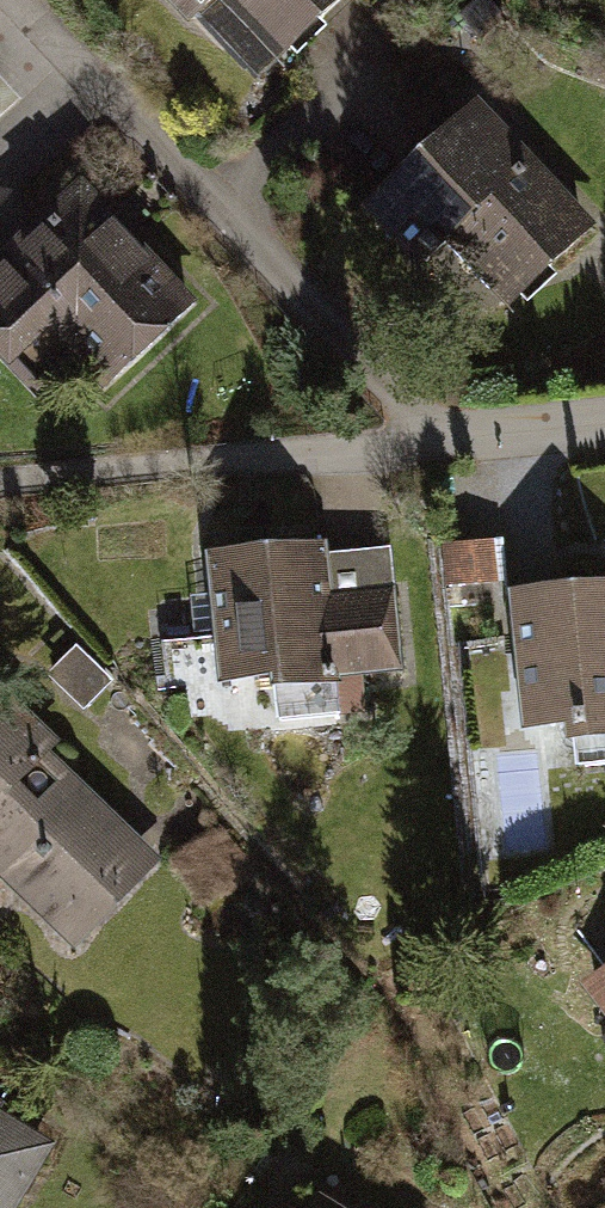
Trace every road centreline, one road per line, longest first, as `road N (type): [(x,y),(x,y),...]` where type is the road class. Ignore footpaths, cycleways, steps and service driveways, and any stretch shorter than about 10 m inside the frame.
road 1 (residential): [(237,461),(604,430)]

